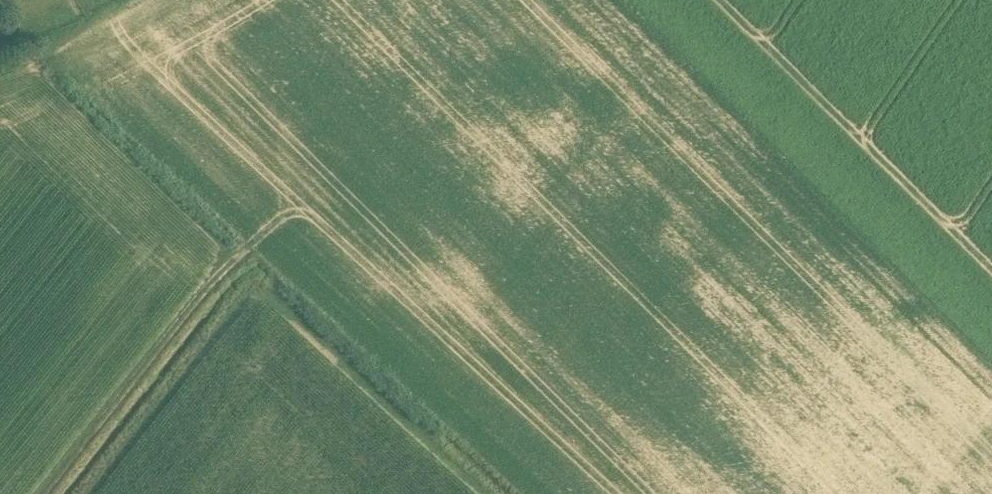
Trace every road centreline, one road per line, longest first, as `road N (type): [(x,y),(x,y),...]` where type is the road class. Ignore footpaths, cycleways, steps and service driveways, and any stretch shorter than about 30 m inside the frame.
road 1 (track): [(49,493),(239,254)]

